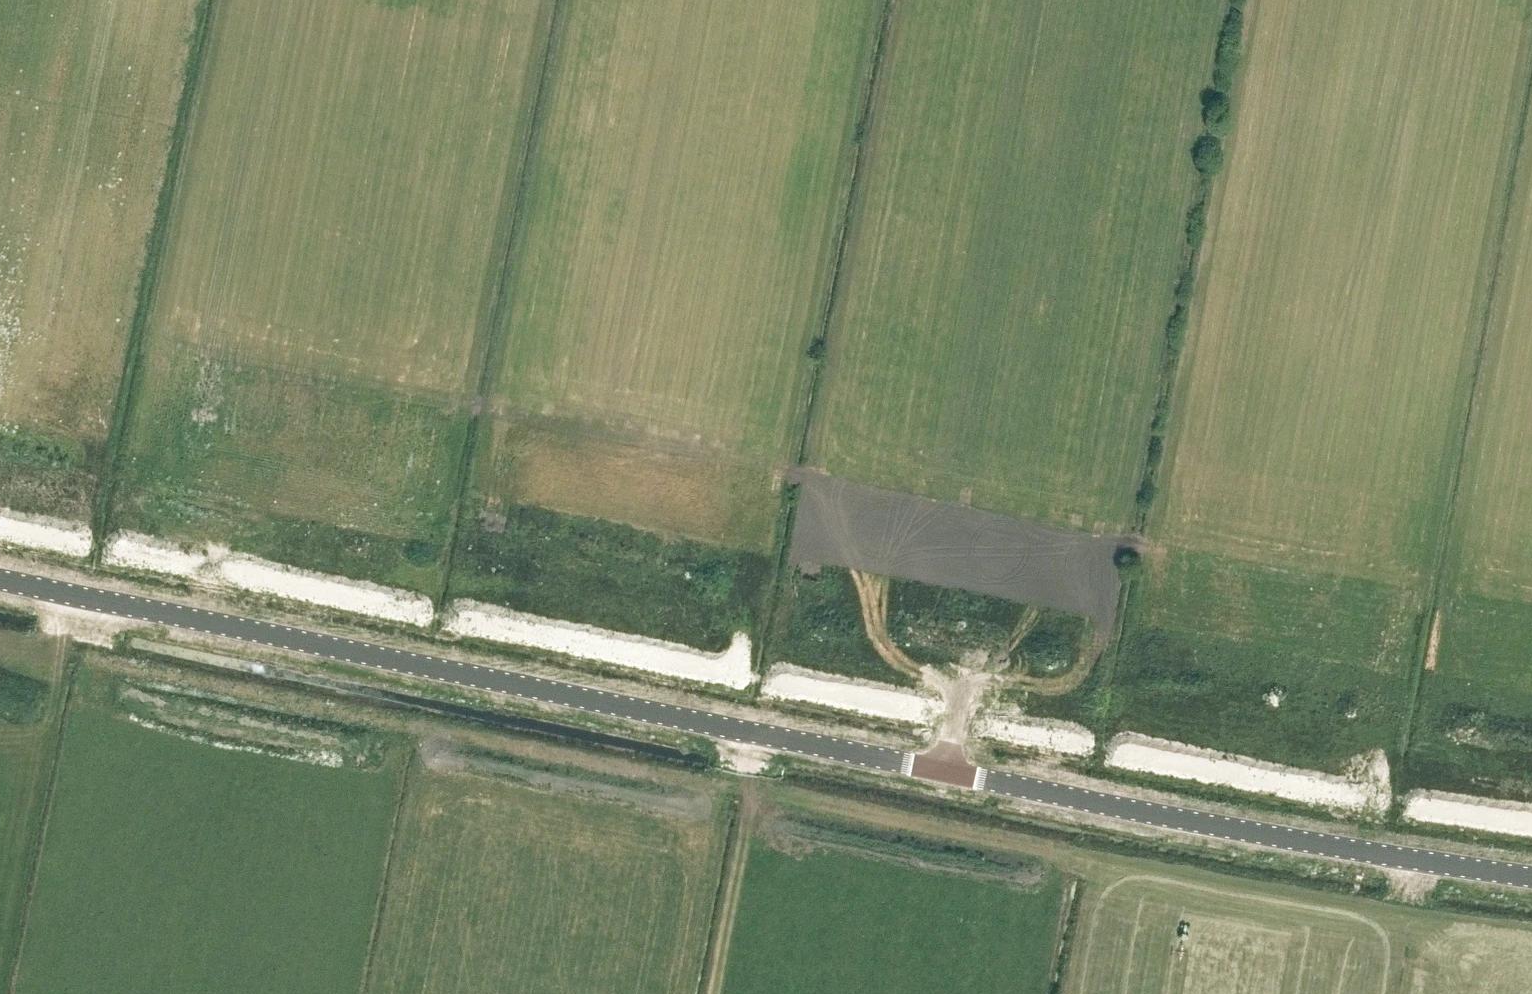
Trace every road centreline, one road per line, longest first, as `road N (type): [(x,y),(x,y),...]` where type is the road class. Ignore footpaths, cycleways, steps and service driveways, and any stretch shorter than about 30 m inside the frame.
road 1 (unclassified): [(0,581),(1152,813),(1531,875)]

